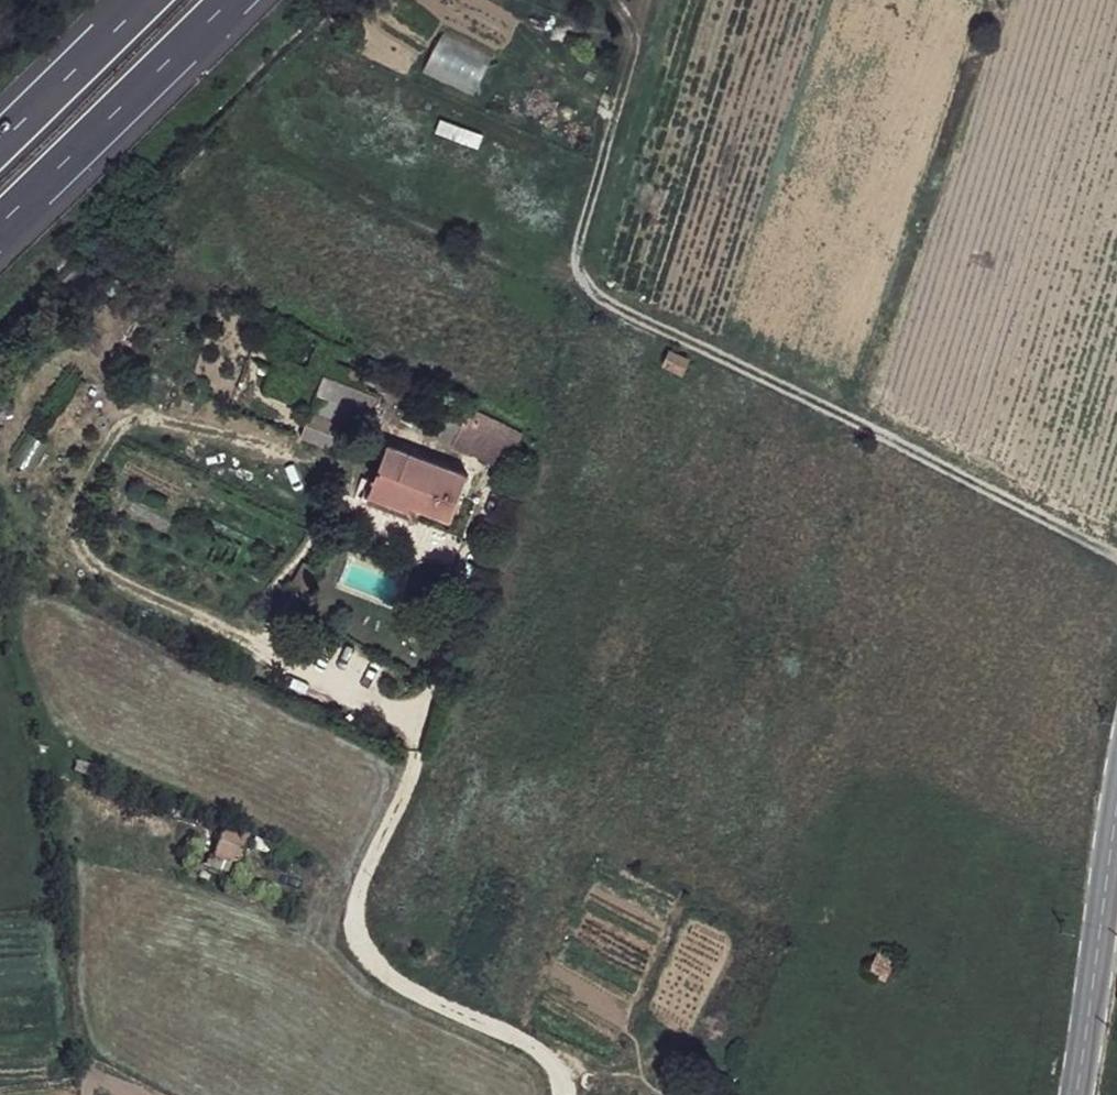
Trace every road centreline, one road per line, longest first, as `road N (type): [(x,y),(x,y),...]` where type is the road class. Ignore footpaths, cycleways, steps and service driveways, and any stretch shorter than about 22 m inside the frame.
road 1 (motorway): [(0,219),(227,0)]
road 2 (tertiary): [(1076,1094),(1116,820)]
road 3 (motorway): [(145,0),(0,138)]

